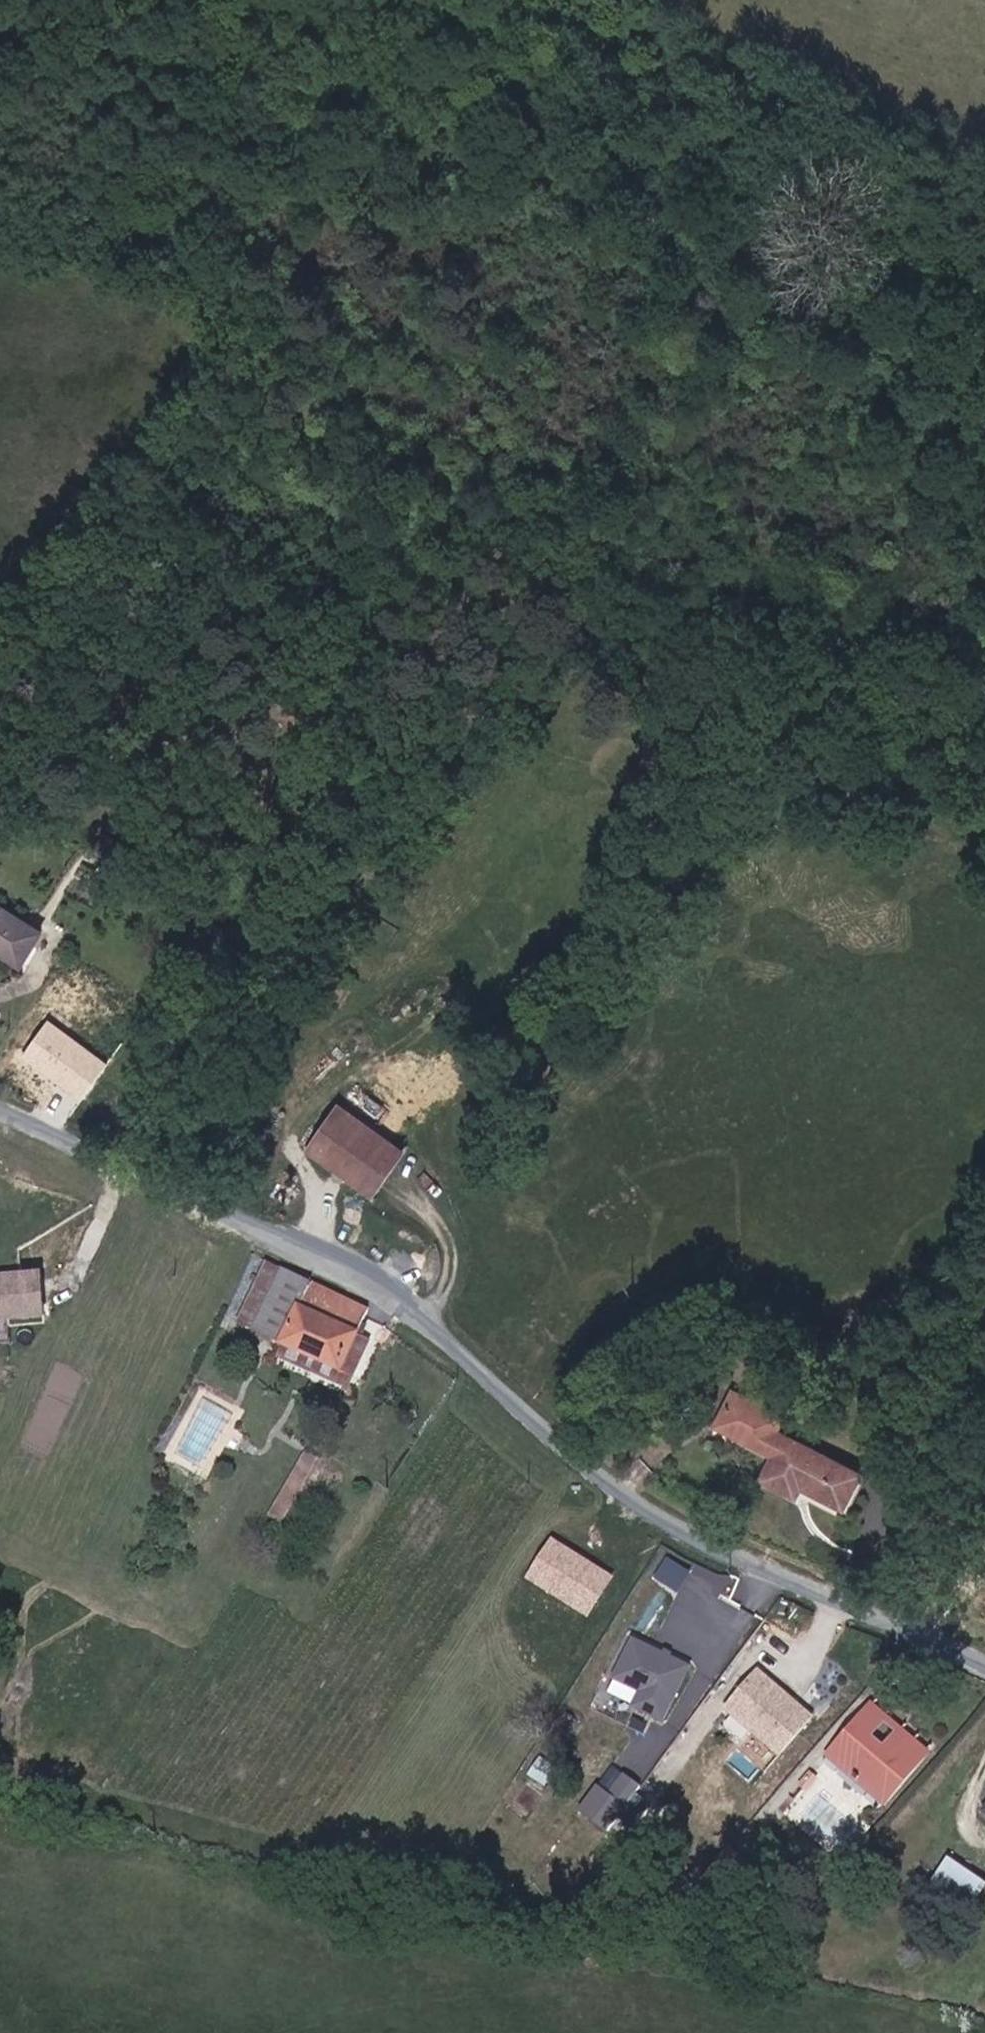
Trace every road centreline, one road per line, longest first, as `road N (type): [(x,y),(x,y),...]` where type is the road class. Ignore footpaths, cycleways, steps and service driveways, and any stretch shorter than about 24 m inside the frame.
road 1 (unclassified): [(0,1111),(361,1274),(426,1313),(623,1495),(984,1660)]

